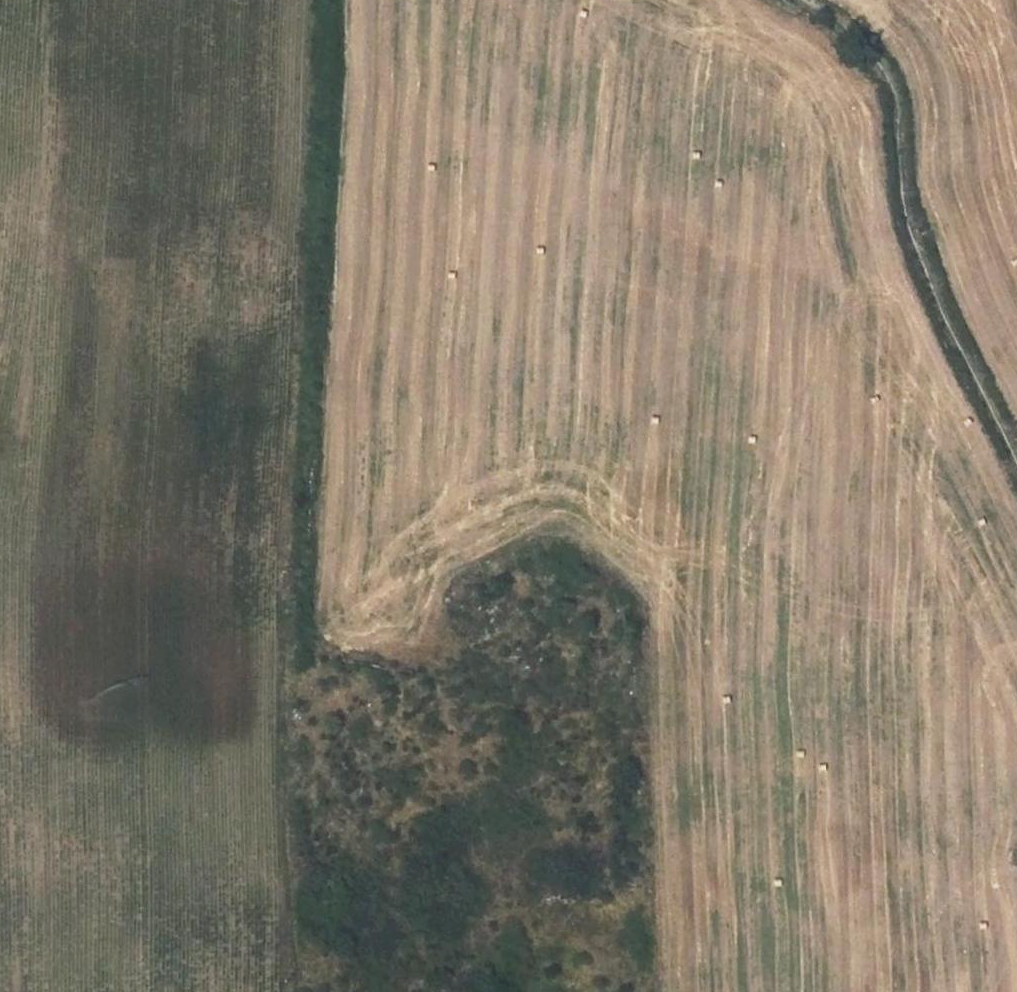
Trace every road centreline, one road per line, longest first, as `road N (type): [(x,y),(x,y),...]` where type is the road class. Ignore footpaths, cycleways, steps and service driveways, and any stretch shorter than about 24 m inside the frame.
road 1 (track): [(1016,472),(912,243),(896,113),(881,65),(781,0)]

